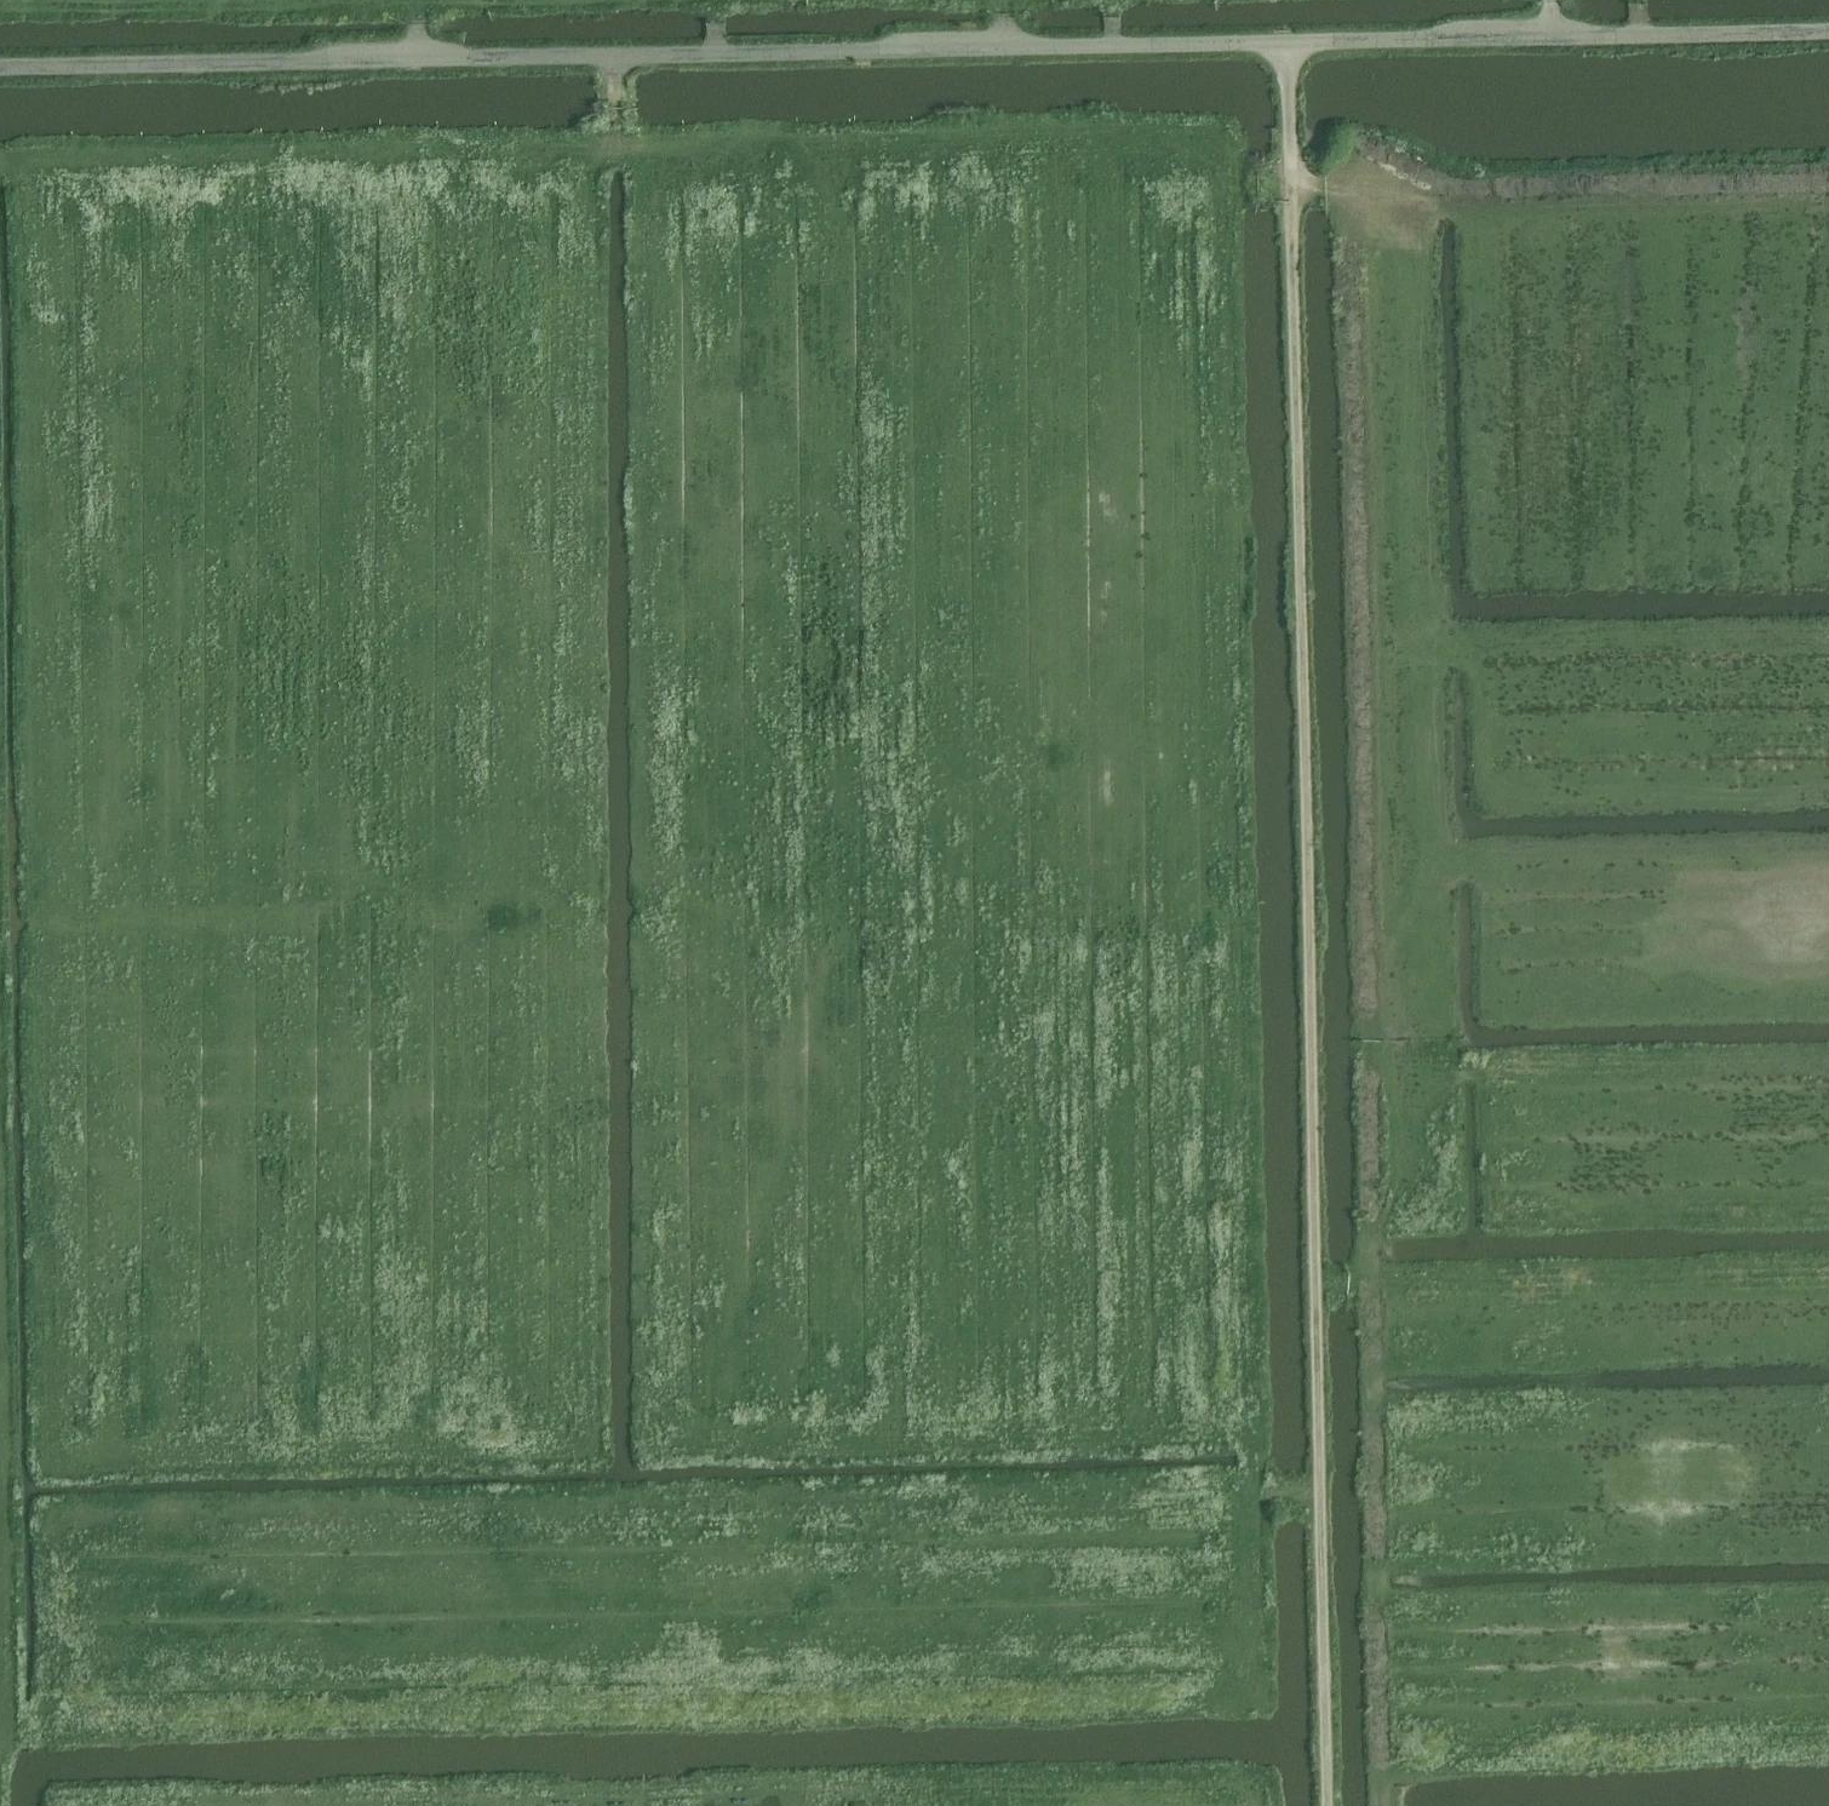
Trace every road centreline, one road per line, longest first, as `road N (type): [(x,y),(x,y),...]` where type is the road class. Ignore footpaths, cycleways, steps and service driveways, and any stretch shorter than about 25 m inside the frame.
road 1 (unclassified): [(0,67),(1828,31)]
road 2 (track): [(1328,1805),(1287,43)]

